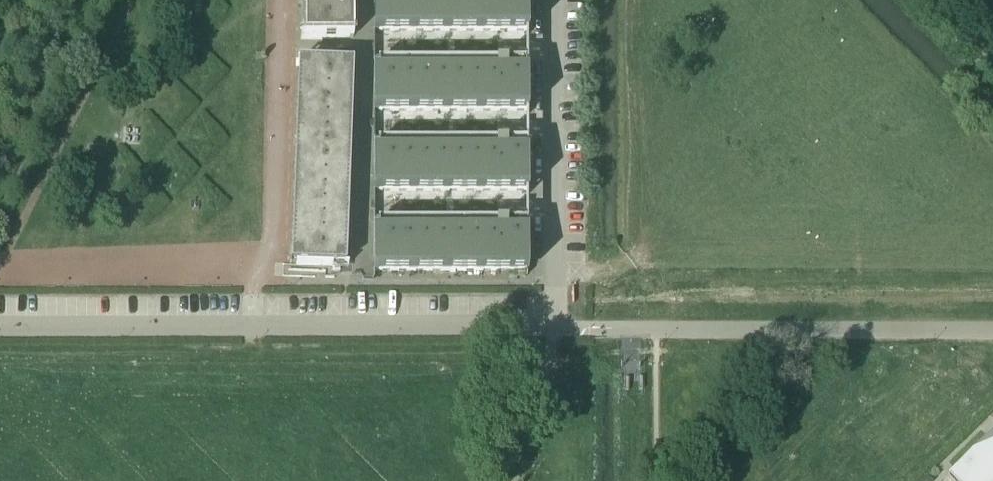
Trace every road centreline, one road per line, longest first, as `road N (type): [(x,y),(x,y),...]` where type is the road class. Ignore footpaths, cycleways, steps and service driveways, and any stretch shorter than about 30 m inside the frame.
road 1 (unclassified): [(592,329),(0,331)]
road 2 (residential): [(376,127),(530,128)]
road 3 (residential): [(377,47),(530,48)]
road 4 (residential): [(530,208),(377,208)]

